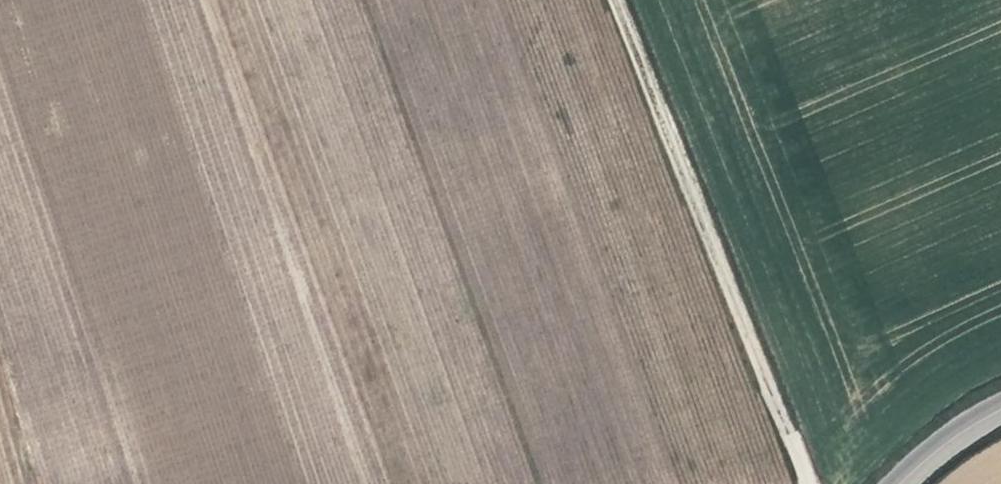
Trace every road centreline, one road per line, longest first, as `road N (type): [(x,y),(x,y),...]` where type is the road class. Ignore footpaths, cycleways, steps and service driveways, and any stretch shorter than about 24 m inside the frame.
road 1 (track): [(617,0),(812,483)]
road 2 (tertiary): [(1000,410),(899,483)]

